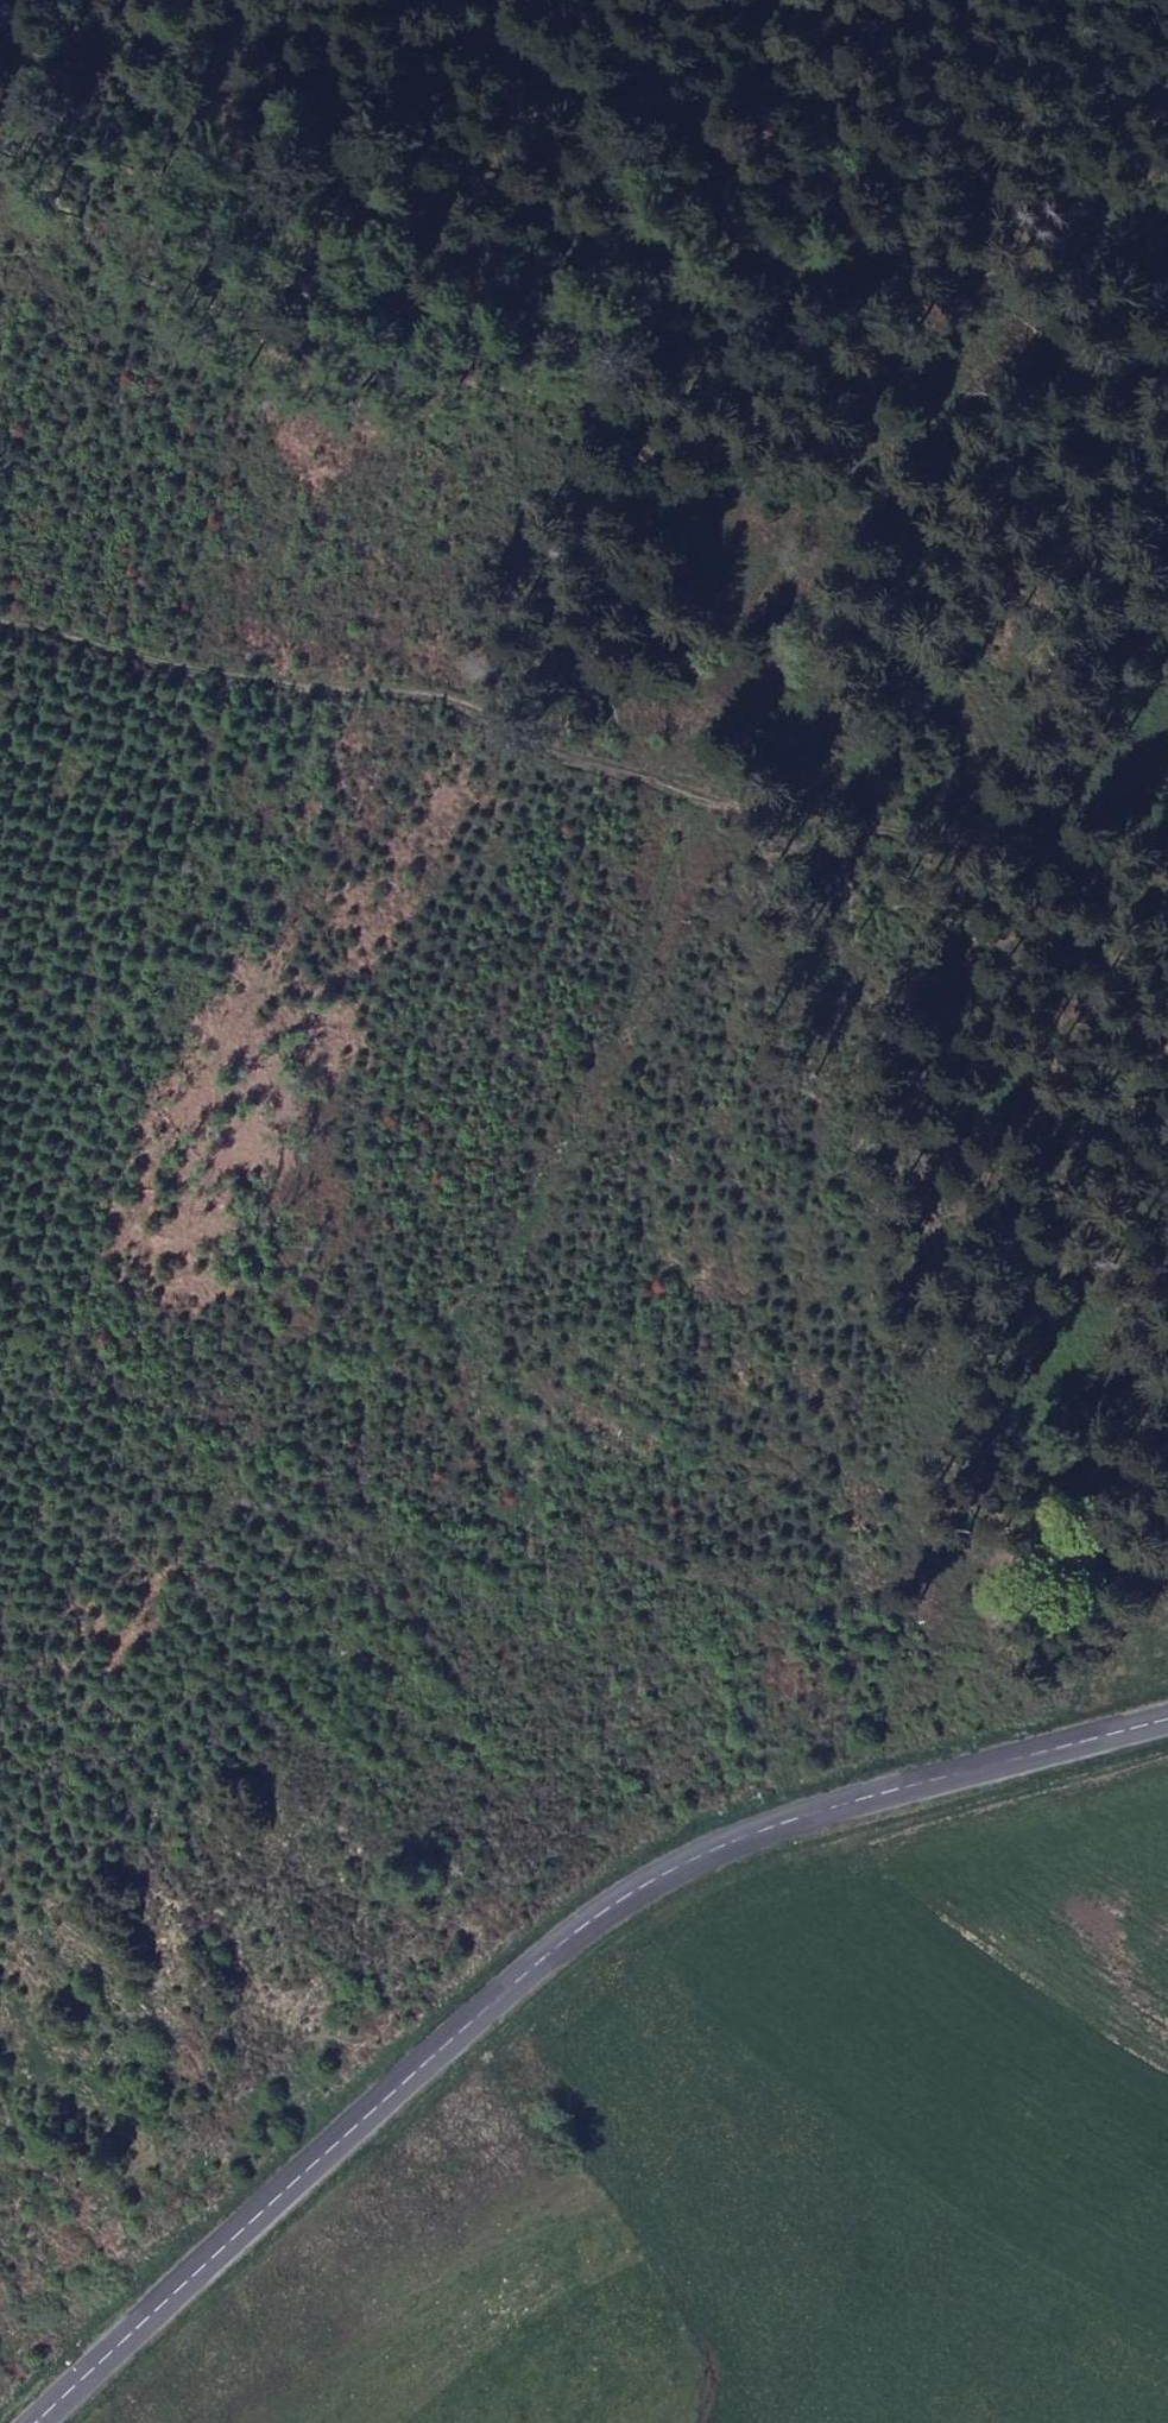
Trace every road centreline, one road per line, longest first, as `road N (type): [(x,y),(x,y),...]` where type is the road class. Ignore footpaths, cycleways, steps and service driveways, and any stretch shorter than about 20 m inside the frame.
road 1 (secondary): [(1167,1719),(769,1826),(613,1906),(460,2030),(43,2422)]
road 2 (track): [(0,611),(163,658),(432,692),(501,712),(578,752),(928,833),(1087,850),(1167,838)]

